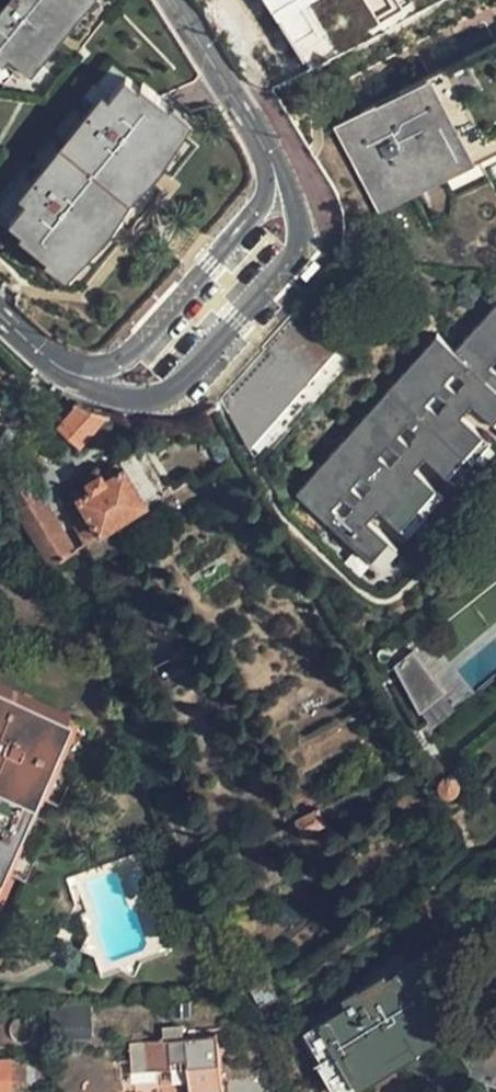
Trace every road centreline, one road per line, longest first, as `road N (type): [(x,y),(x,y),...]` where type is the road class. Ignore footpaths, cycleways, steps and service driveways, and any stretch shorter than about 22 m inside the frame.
road 1 (tertiary): [(60,369),(93,389),(123,394),(173,385),(292,254),(295,219),(271,162)]
road 2 (tertiary): [(271,162),(263,205),(163,319),(107,368),(60,369)]
road 3 (tertiary): [(271,162),(171,0)]

